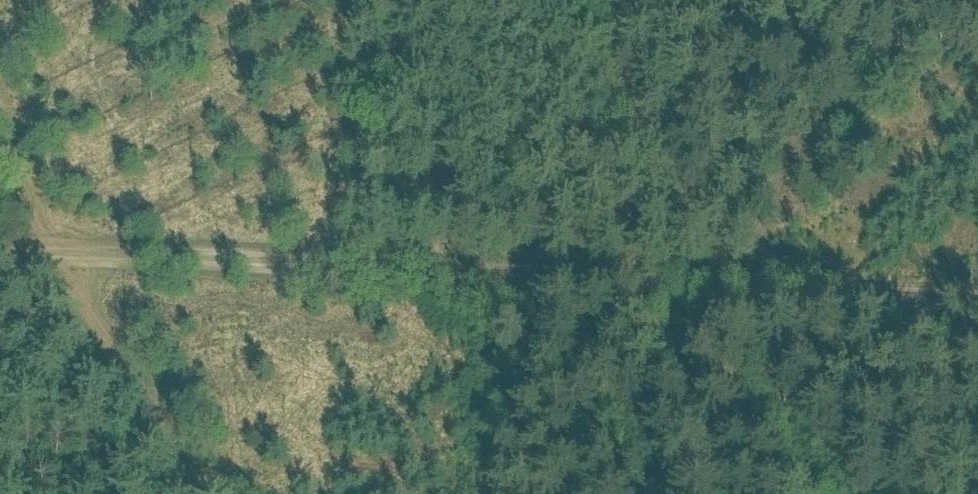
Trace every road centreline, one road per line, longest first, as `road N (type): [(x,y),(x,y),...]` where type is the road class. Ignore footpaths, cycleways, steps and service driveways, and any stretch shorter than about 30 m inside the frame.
road 1 (track): [(52,251),(977,302)]
road 2 (track): [(0,252),(52,251),(0,113)]

